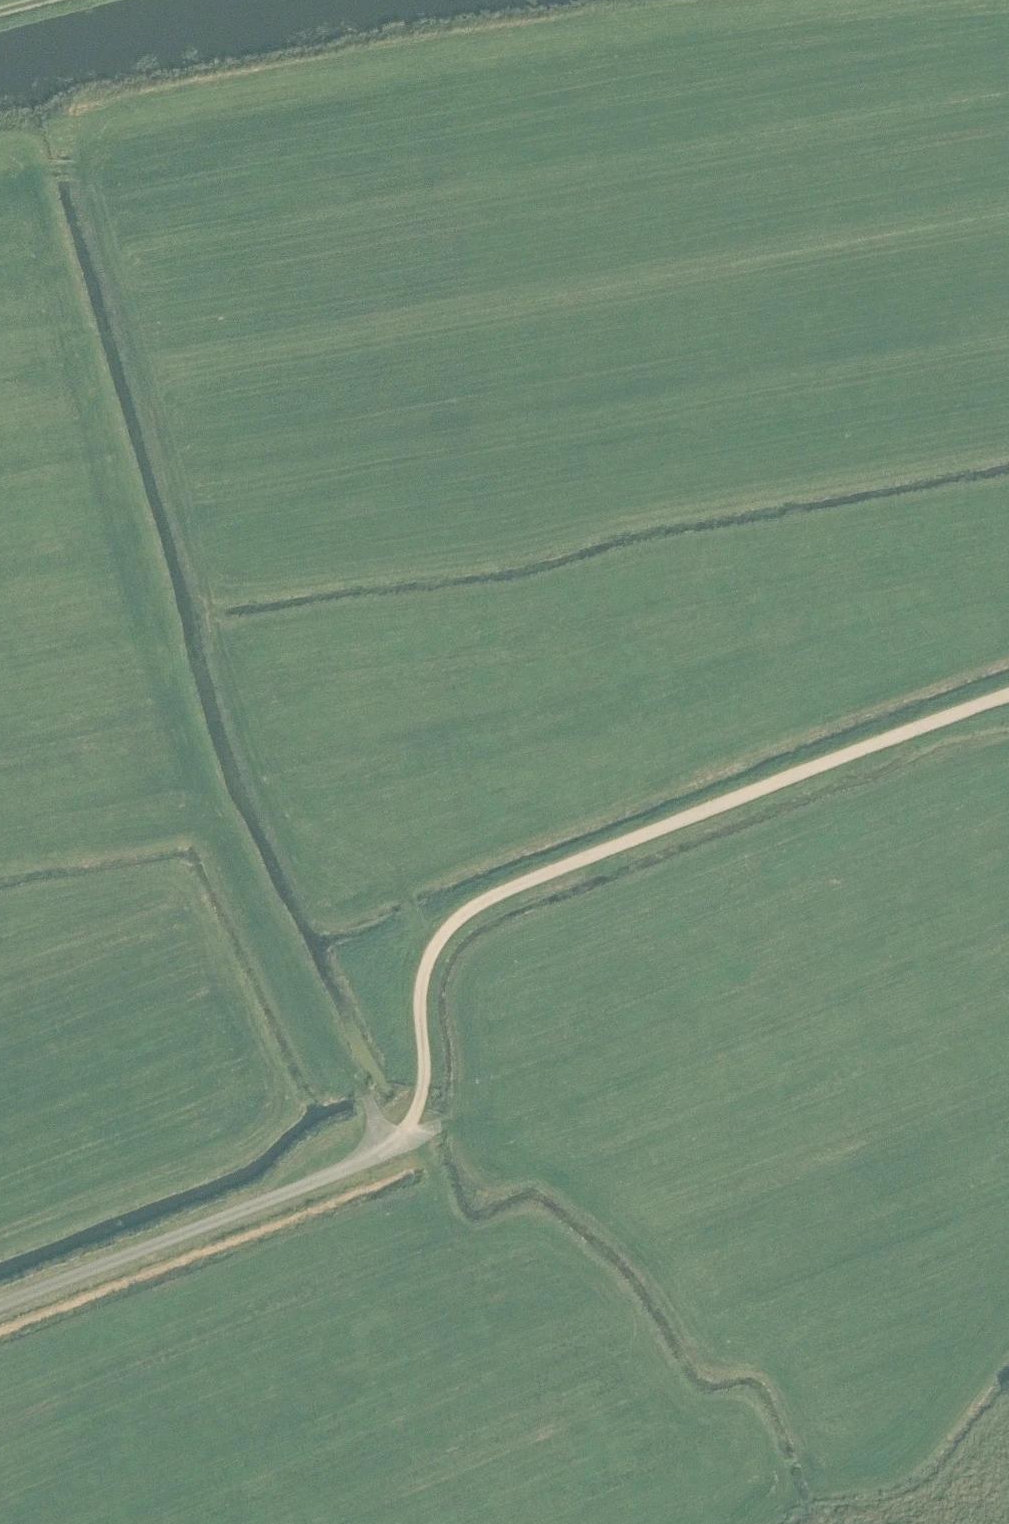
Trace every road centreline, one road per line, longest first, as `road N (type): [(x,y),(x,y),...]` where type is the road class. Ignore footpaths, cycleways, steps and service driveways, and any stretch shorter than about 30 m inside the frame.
road 1 (track): [(407,1135),(426,1084),(425,964),(437,939),(478,902),(1008,694)]
road 2 (unclassified): [(0,1304),(407,1135)]

